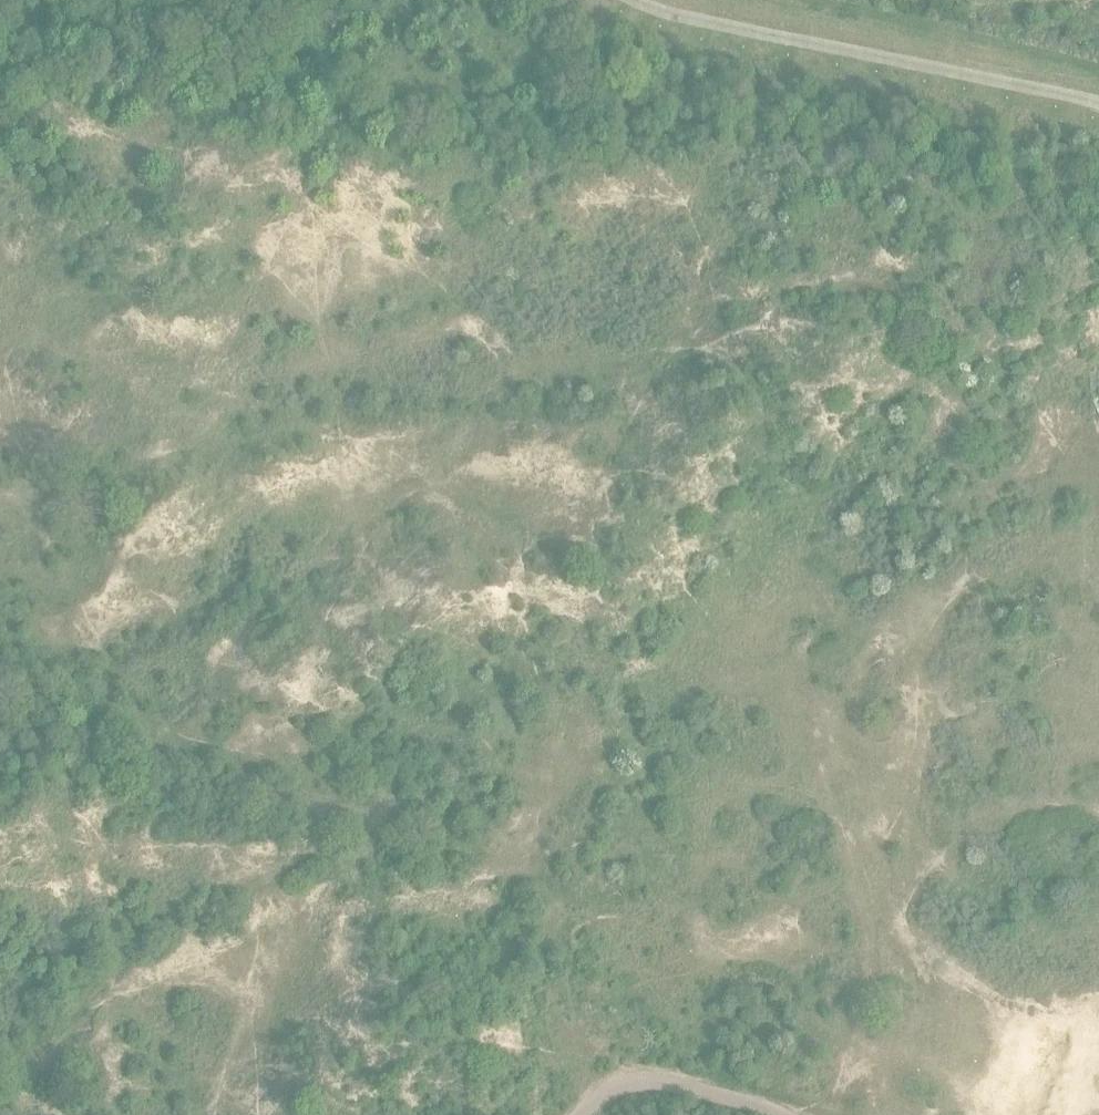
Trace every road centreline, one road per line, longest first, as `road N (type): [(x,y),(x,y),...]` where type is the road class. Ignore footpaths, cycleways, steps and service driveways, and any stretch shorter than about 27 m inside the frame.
road 1 (track): [(632,0),(677,16),(1098,103)]
road 2 (track): [(777,1114),(651,1081),(623,1086),(582,1114)]

